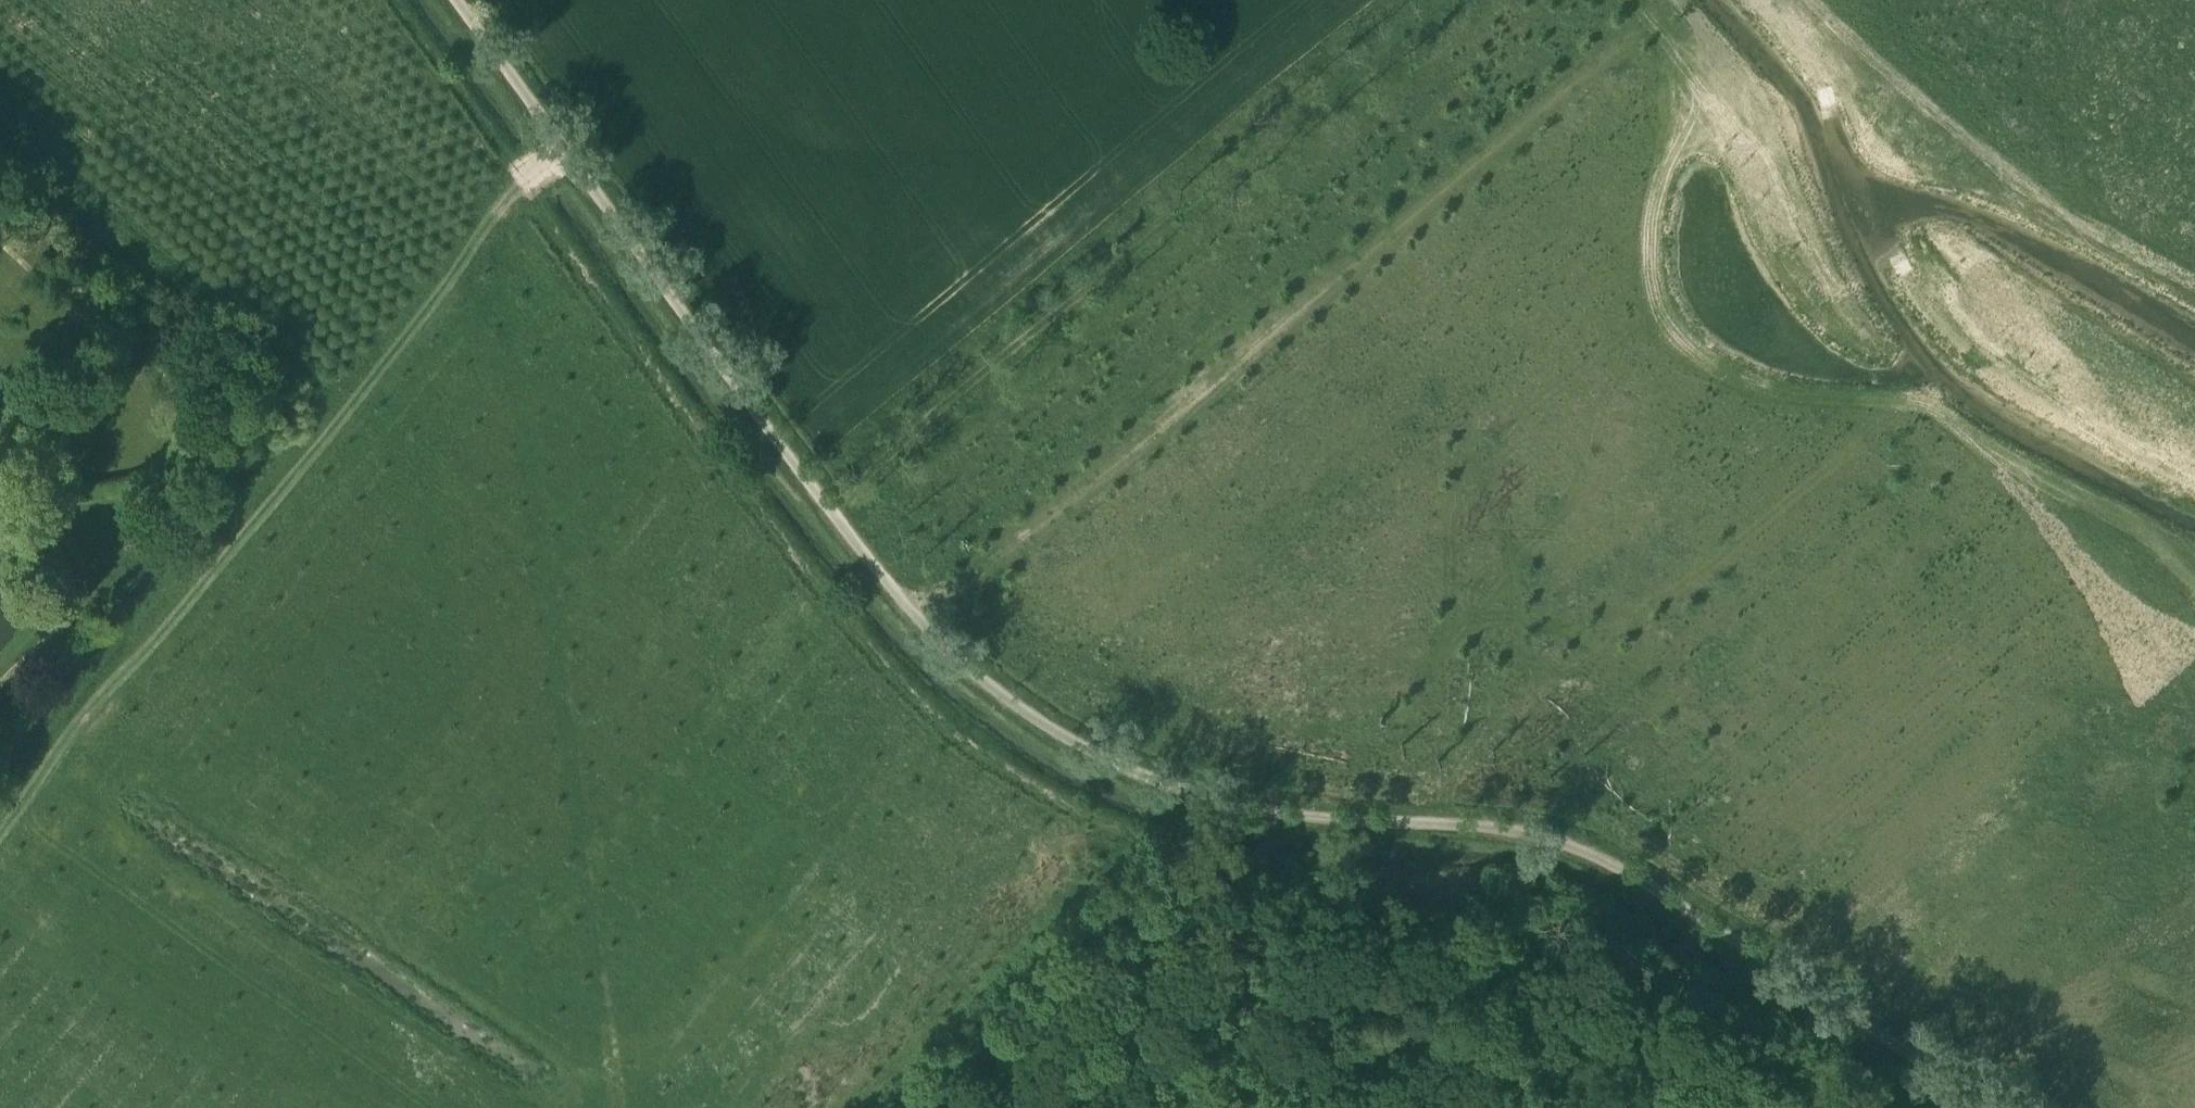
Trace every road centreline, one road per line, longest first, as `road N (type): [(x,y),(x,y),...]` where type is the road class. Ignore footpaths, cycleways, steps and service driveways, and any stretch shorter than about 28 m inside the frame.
road 1 (unclassified): [(1994,1107),(1573,845),(1490,827),(1279,813),(1170,785),(1041,723),(912,611),(698,334),(459,0)]
road 2 (track): [(0,834),(350,442),(372,369),(528,201),(555,131)]

